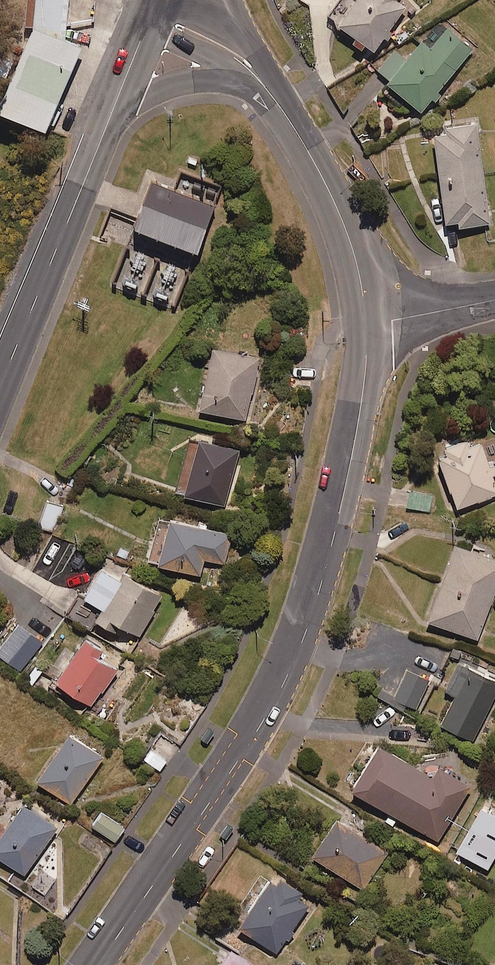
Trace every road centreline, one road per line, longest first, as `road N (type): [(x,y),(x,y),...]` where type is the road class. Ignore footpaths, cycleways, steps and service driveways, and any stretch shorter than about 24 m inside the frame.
road 1 (secondary): [(92,964),(286,678),(339,515),(364,379),(365,325)]
road 2 (secondary): [(113,113),(0,386)]
road 3 (secondary): [(365,325),(361,284),(336,207),(271,93)]
road 4 (secondary): [(271,93),(200,80),(113,113)]
road 5 (secondary): [(271,93),(235,54),(152,10)]
road 6 (residential): [(365,325),(494,300)]

